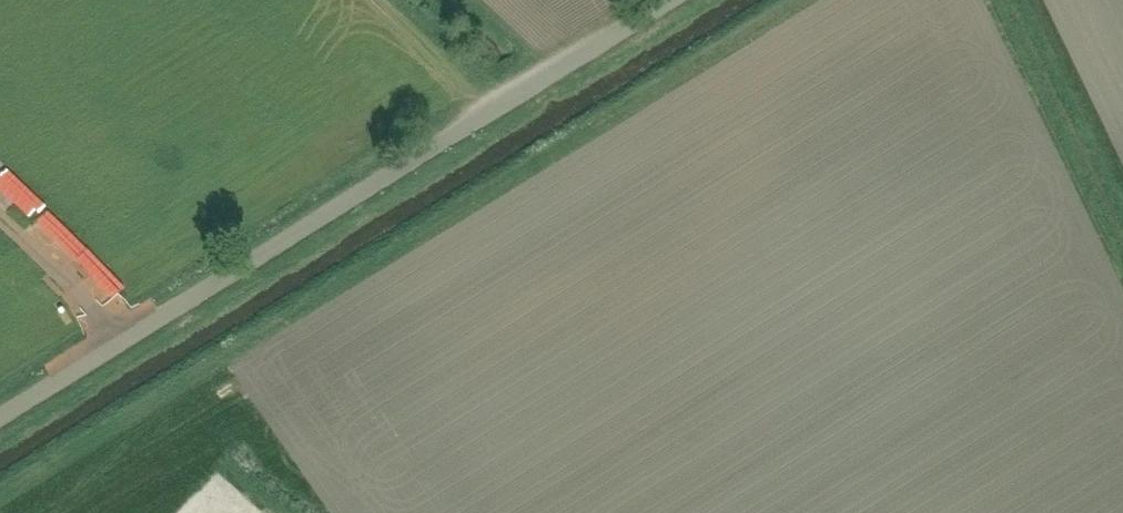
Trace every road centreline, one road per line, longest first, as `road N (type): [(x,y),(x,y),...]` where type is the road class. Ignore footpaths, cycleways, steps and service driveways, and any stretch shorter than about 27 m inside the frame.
road 1 (residential): [(0,412),(663,0)]

